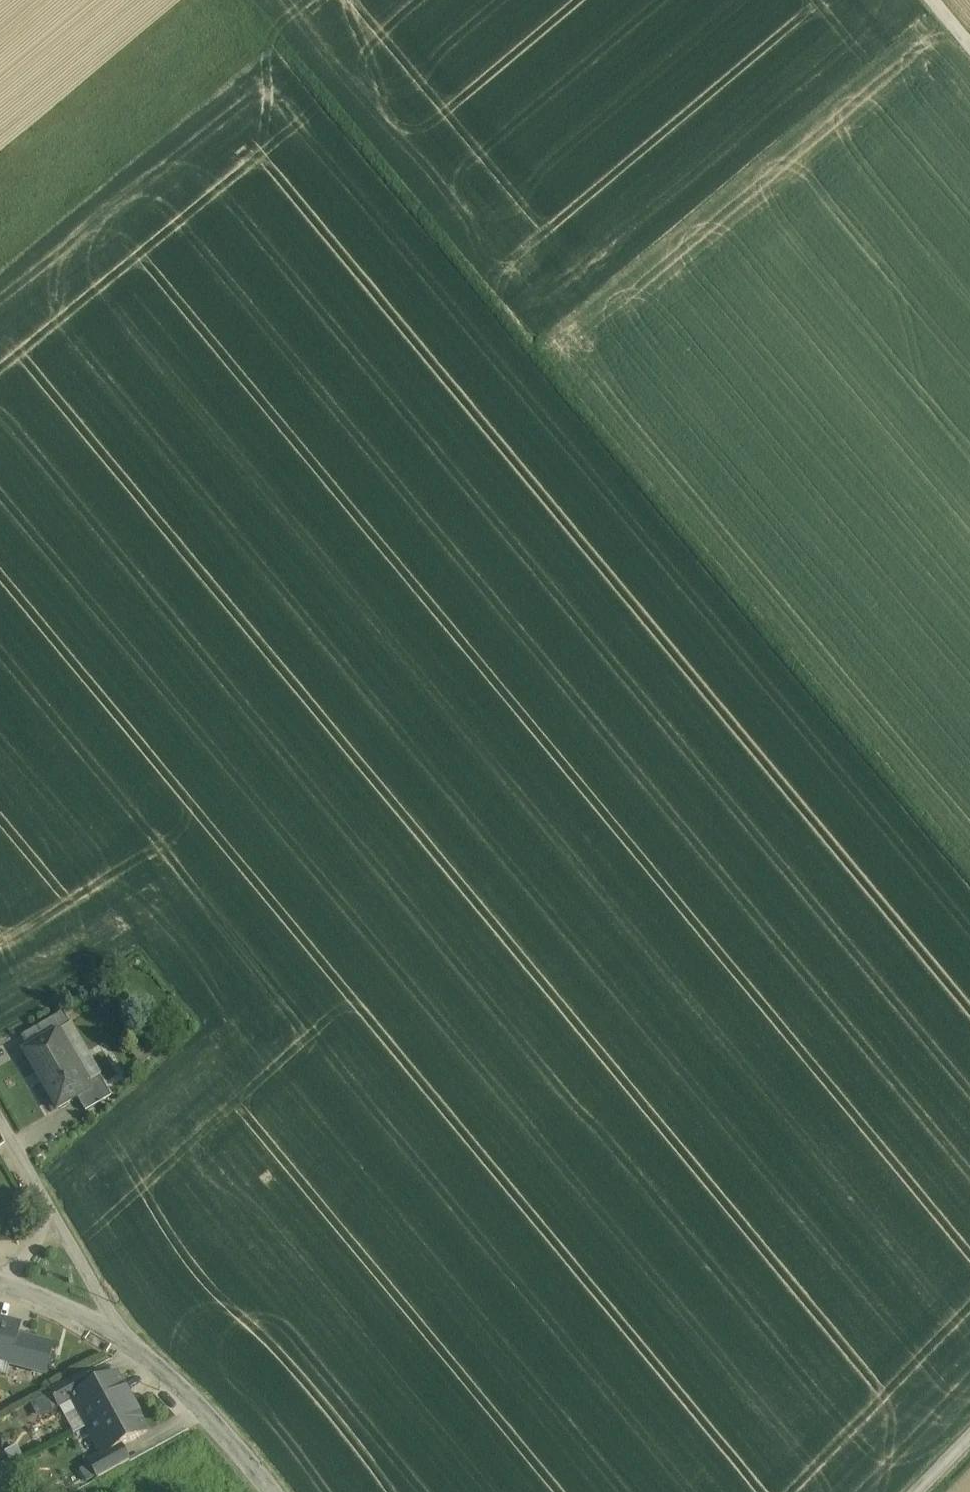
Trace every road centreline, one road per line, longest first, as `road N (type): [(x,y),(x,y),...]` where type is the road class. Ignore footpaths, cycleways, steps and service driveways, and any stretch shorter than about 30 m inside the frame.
road 1 (unclassified): [(122,1340),(193,1404),(266,1491)]
road 2 (unclassified): [(0,1279),(122,1340)]
road 3 (unclassified): [(122,1340),(57,1221)]

